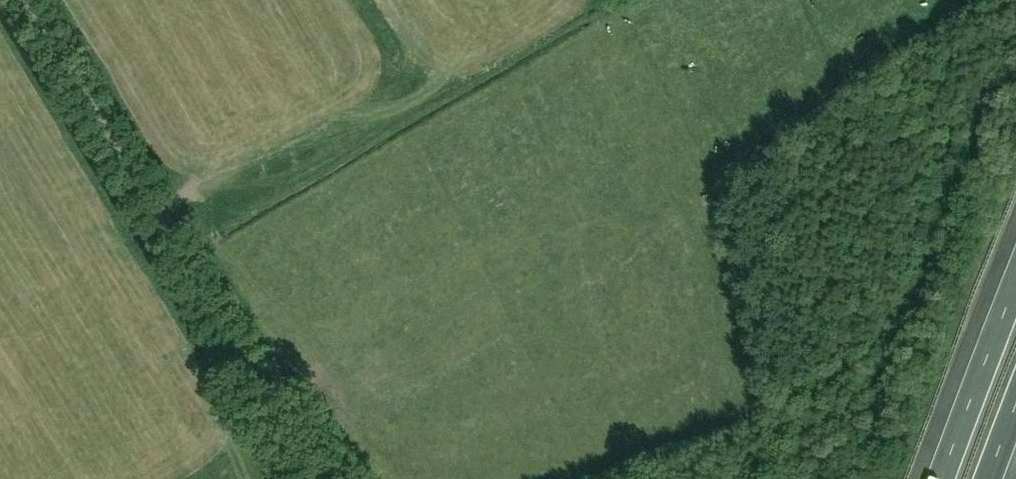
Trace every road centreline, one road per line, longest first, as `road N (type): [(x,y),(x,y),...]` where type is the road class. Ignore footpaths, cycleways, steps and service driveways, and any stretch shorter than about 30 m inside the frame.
road 1 (track): [(310,478),(22,0)]
road 2 (motorway): [(1015,285),(941,478)]

